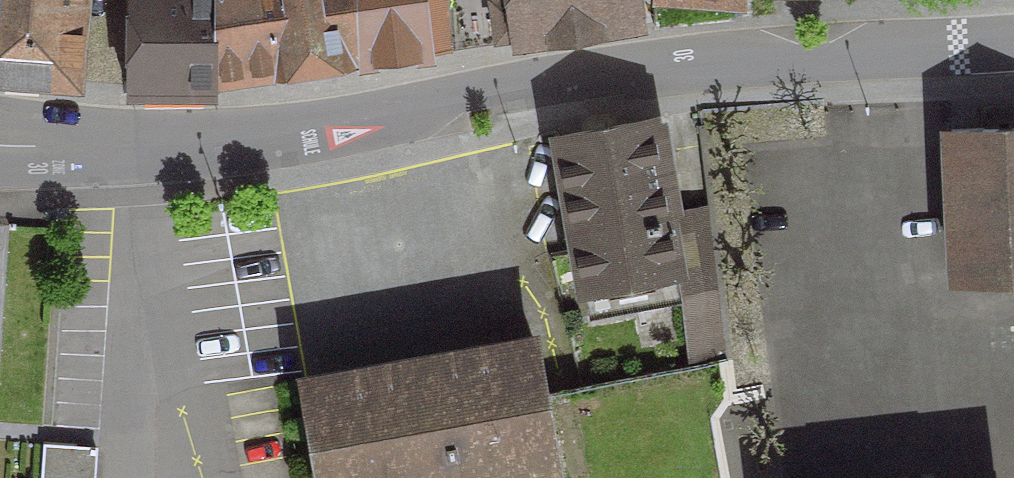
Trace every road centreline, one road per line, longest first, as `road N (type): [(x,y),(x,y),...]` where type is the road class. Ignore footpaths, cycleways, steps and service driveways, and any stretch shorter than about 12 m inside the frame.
road 1 (tertiary): [(0,150),(169,148),(293,135),(607,68),(722,55),(1013,43)]

